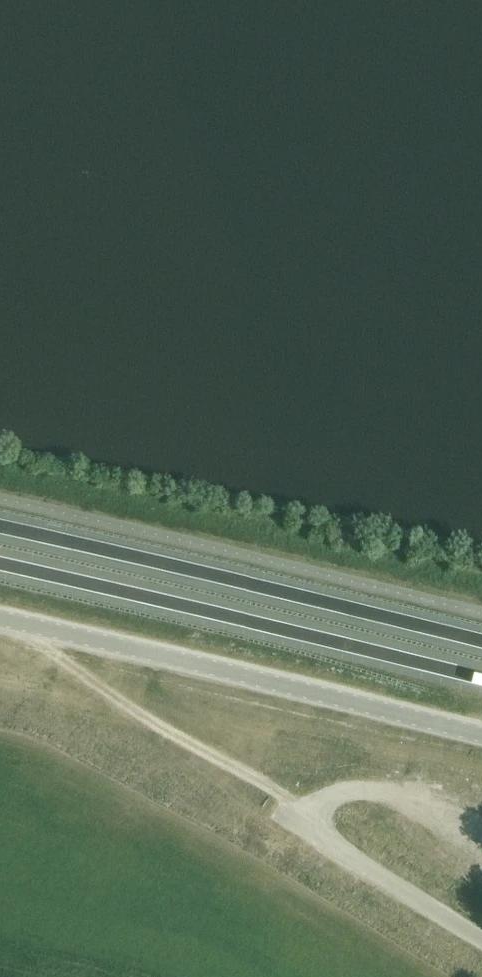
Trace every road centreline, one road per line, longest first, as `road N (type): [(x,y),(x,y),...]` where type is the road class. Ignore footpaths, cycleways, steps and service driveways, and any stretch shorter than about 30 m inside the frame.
road 1 (unclassified): [(0,620),(481,735)]
road 2 (trunk): [(481,643),(0,528)]
road 3 (trunk): [(0,566),(481,679)]
road 4 (unclassified): [(481,940),(296,826),(316,803),(352,788),(395,790)]
road 5 (track): [(307,813),(132,711)]

